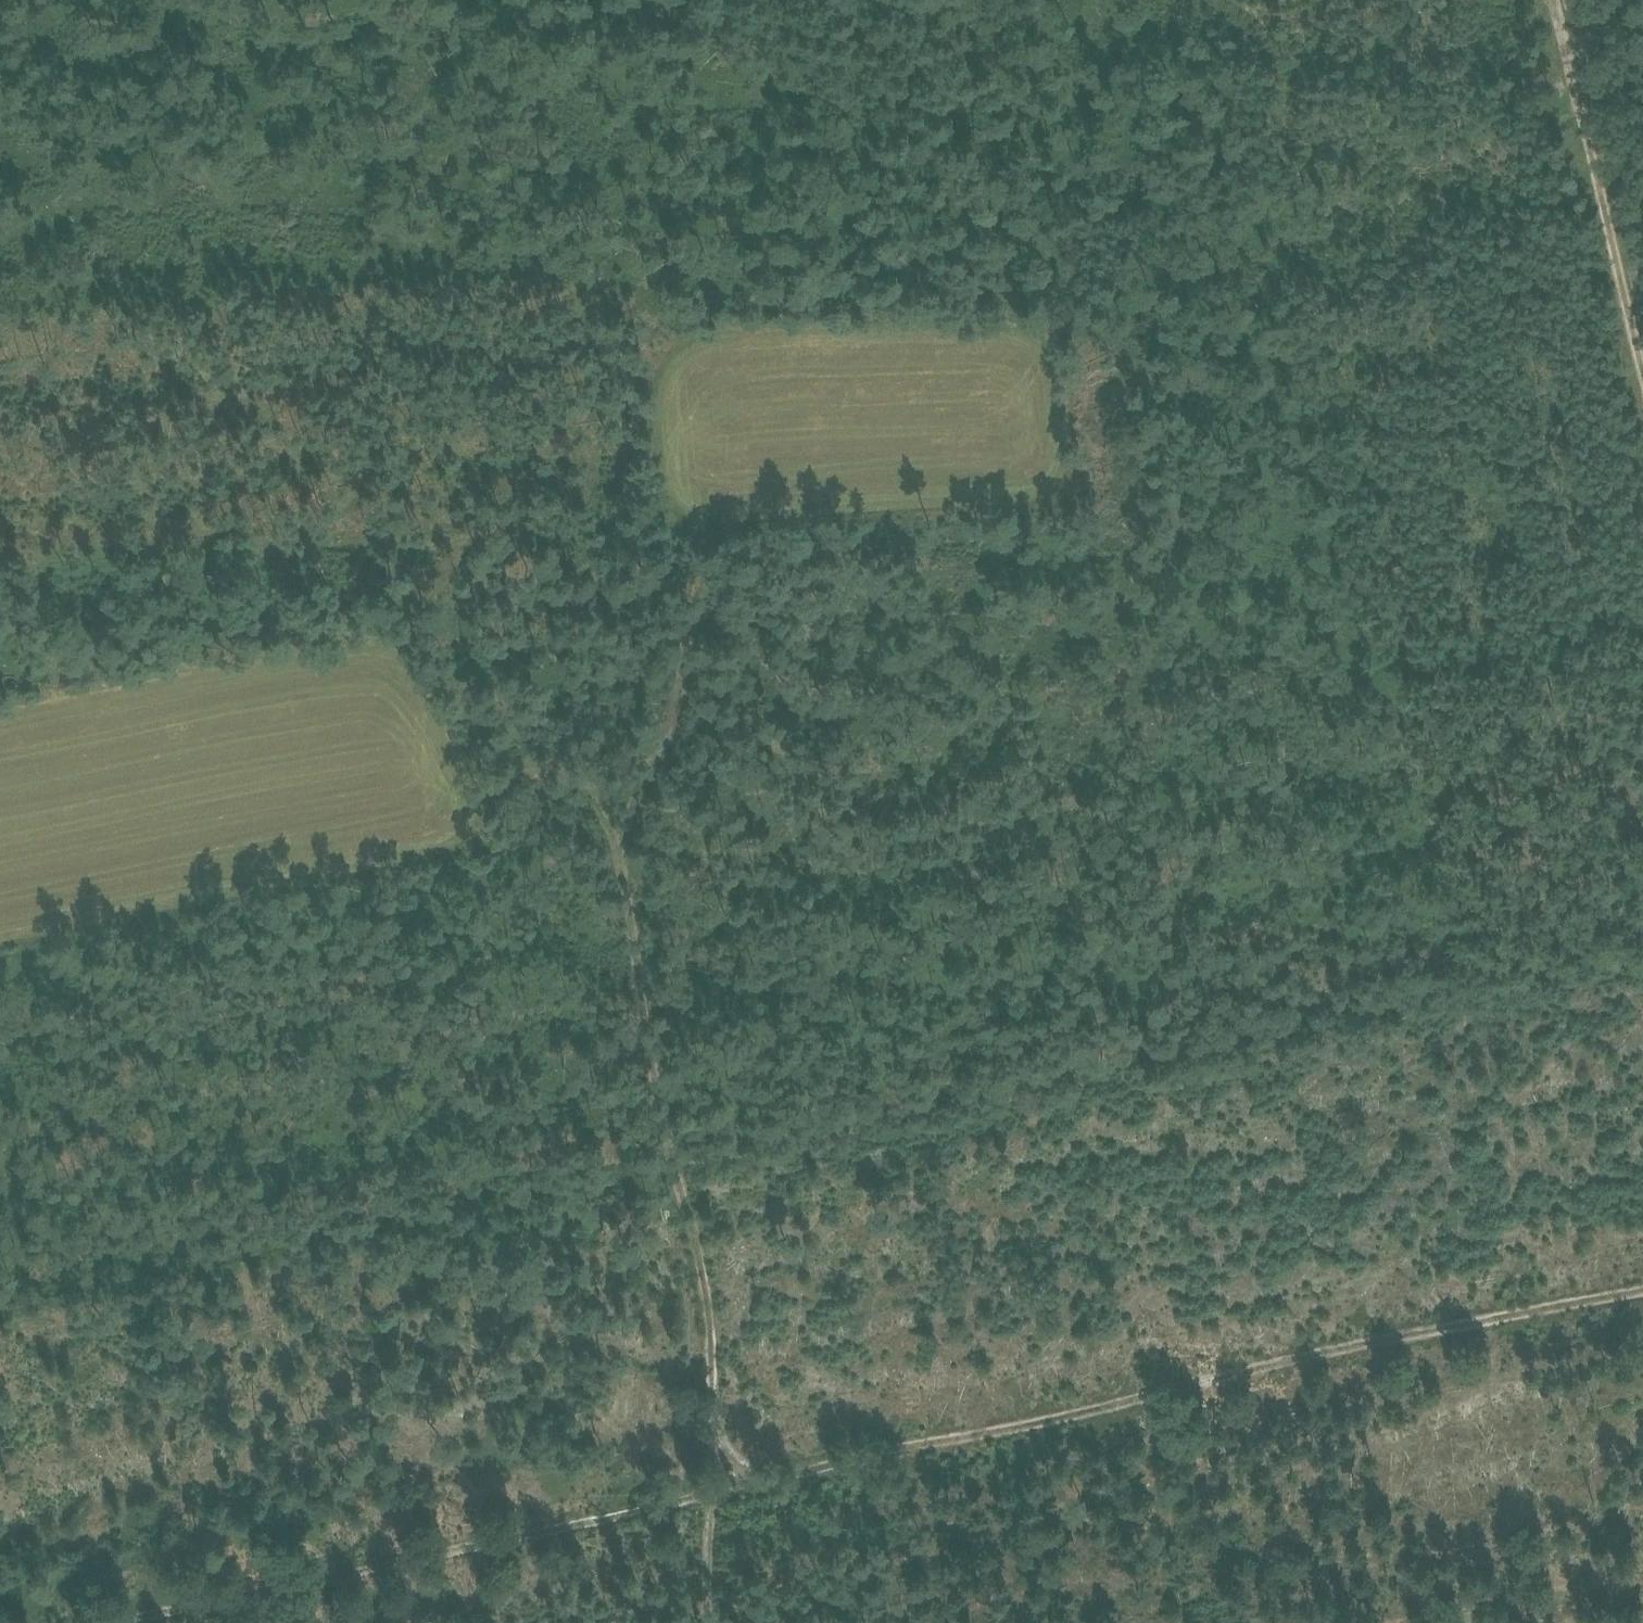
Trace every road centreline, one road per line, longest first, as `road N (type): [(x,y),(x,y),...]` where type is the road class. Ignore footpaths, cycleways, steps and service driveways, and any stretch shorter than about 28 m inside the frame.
road 1 (track): [(1642,369),(1557,0)]

